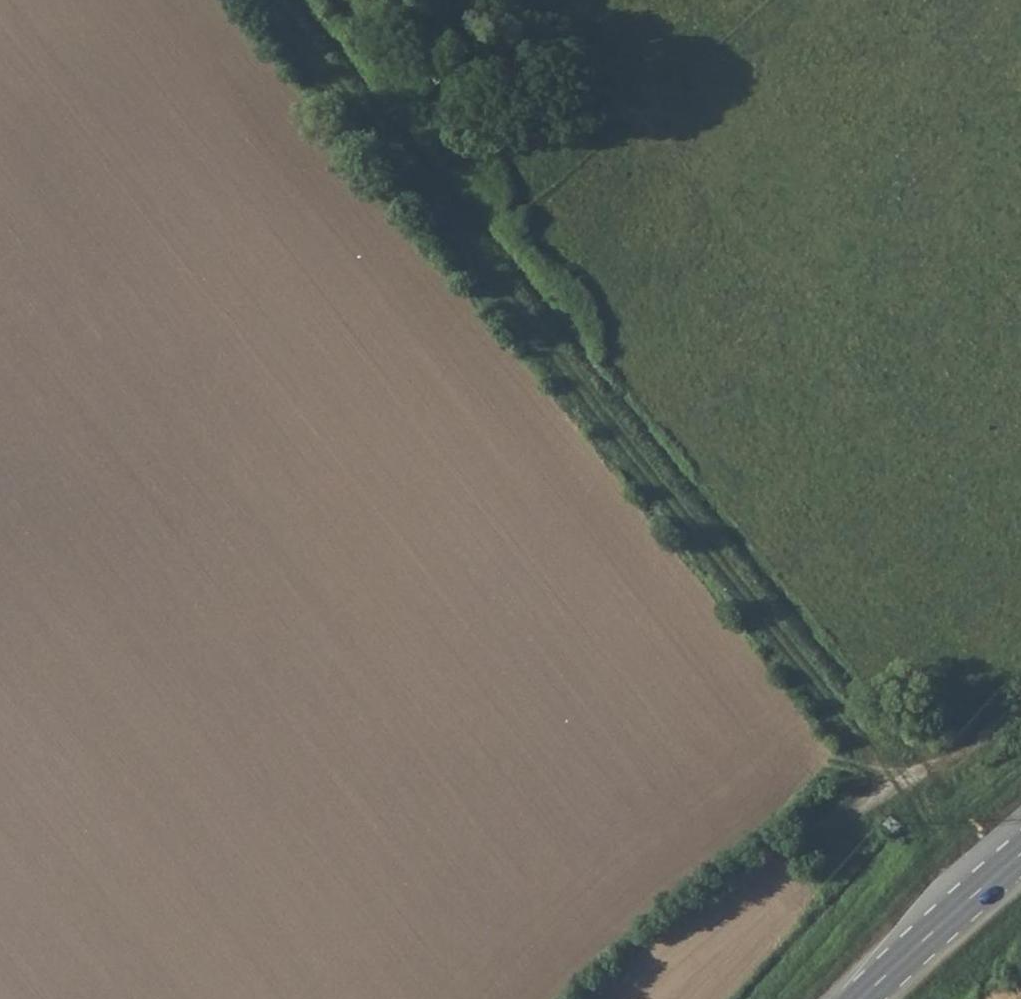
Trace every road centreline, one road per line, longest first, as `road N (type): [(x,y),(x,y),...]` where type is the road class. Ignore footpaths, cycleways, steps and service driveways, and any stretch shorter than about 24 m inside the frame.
road 1 (track): [(264,0),(895,781)]
road 2 (secondary): [(868,998),(1020,859)]

